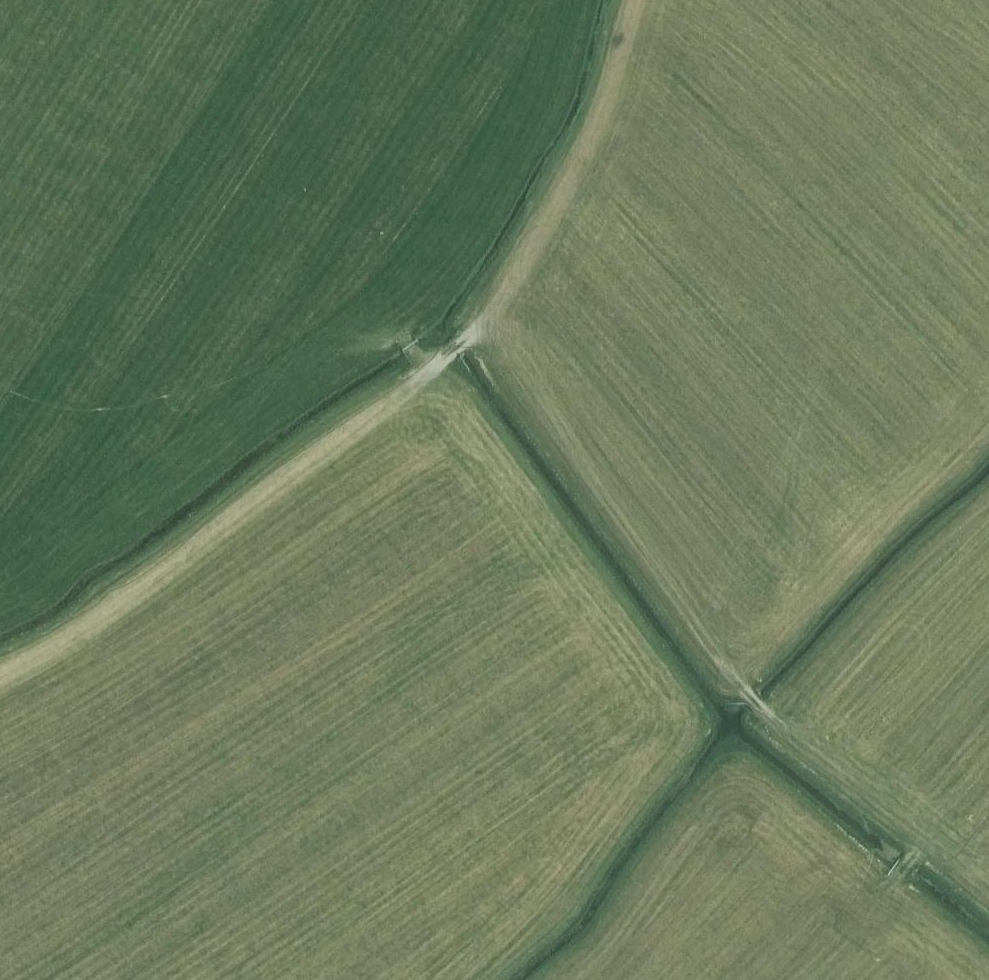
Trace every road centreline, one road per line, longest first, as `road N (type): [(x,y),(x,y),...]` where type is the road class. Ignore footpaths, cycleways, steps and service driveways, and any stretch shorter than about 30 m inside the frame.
road 1 (track): [(0,672),(63,642),(499,318),(584,150),(627,0)]

